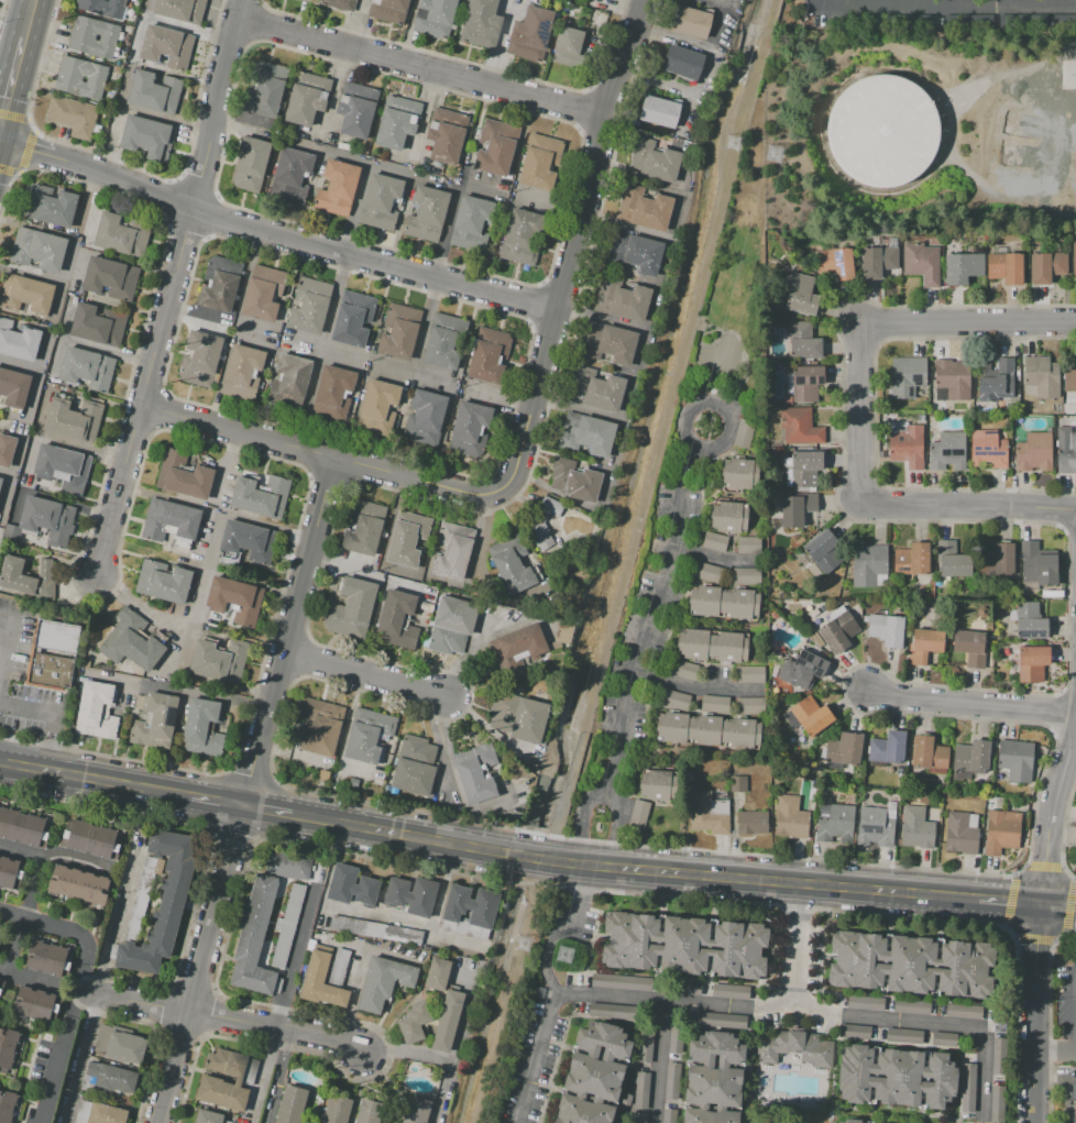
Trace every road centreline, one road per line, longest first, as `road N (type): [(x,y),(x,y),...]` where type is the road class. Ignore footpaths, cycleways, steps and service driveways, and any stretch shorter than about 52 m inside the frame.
road 1 (secondary): [(298,812),(506,851),(977,899)]
road 2 (residential): [(509,477),(641,0)]
road 3 (residential): [(235,16),(606,117)]
road 4 (residential): [(193,209),(556,309)]
road 5 (residential): [(333,456),(244,802)]
road 6 (residential): [(693,447),(678,483),(673,549),(628,675),(604,789)]
road 7 (residential): [(244,802),(160,1122)]
road 8 (residential): [(80,990),(342,1041),(360,1053)]
road 9 (residential): [(856,321),(1075,323)]
road 10 (tertiary): [(1036,1122),(1040,904)]
road 11 (residential): [(858,502),(1075,511)]
road 12 (residential): [(240,0),(193,209)]
road 13 (residential): [(863,686),(1075,714)]
road 14 (residential): [(0,144),(193,209)]
road 15 (residential): [(193,209),(142,406)]
road 16 (residential): [(142,406),(333,456)]
road 17 (residential): [(43,1122),(80,990),(84,934)]
road 18 (residential): [(333,456),(483,495),(509,477)]
road 19 (residential): [(1040,904),(1046,827),(1075,725)]
road 20 (residential): [(856,321),(858,502)]
road 21 (residential): [(142,406),(98,575)]
road 22 (residential): [(283,652),(451,695)]
road 23 (residential): [(732,430),(728,414),(709,401),(683,418),(683,434),(701,450),(724,444),(732,430)]
road 24 (secondary): [(53,769),(190,793)]

